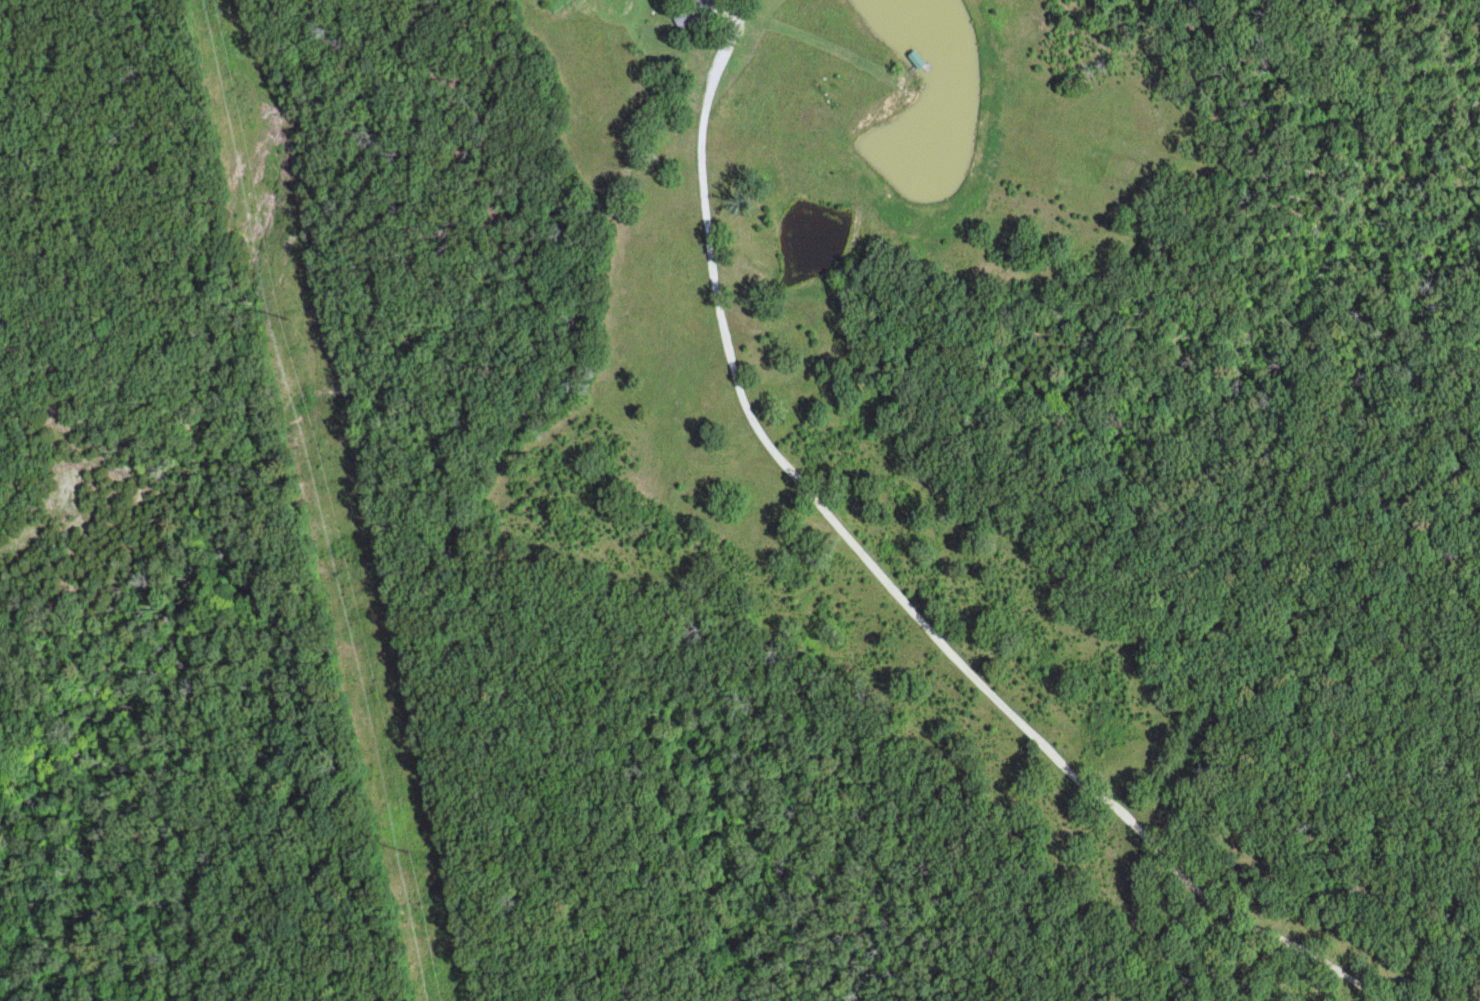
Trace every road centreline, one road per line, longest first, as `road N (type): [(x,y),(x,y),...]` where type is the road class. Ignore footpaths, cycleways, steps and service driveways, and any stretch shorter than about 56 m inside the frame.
road 1 (residential): [(1377,1000),(1199,898),(900,604)]

